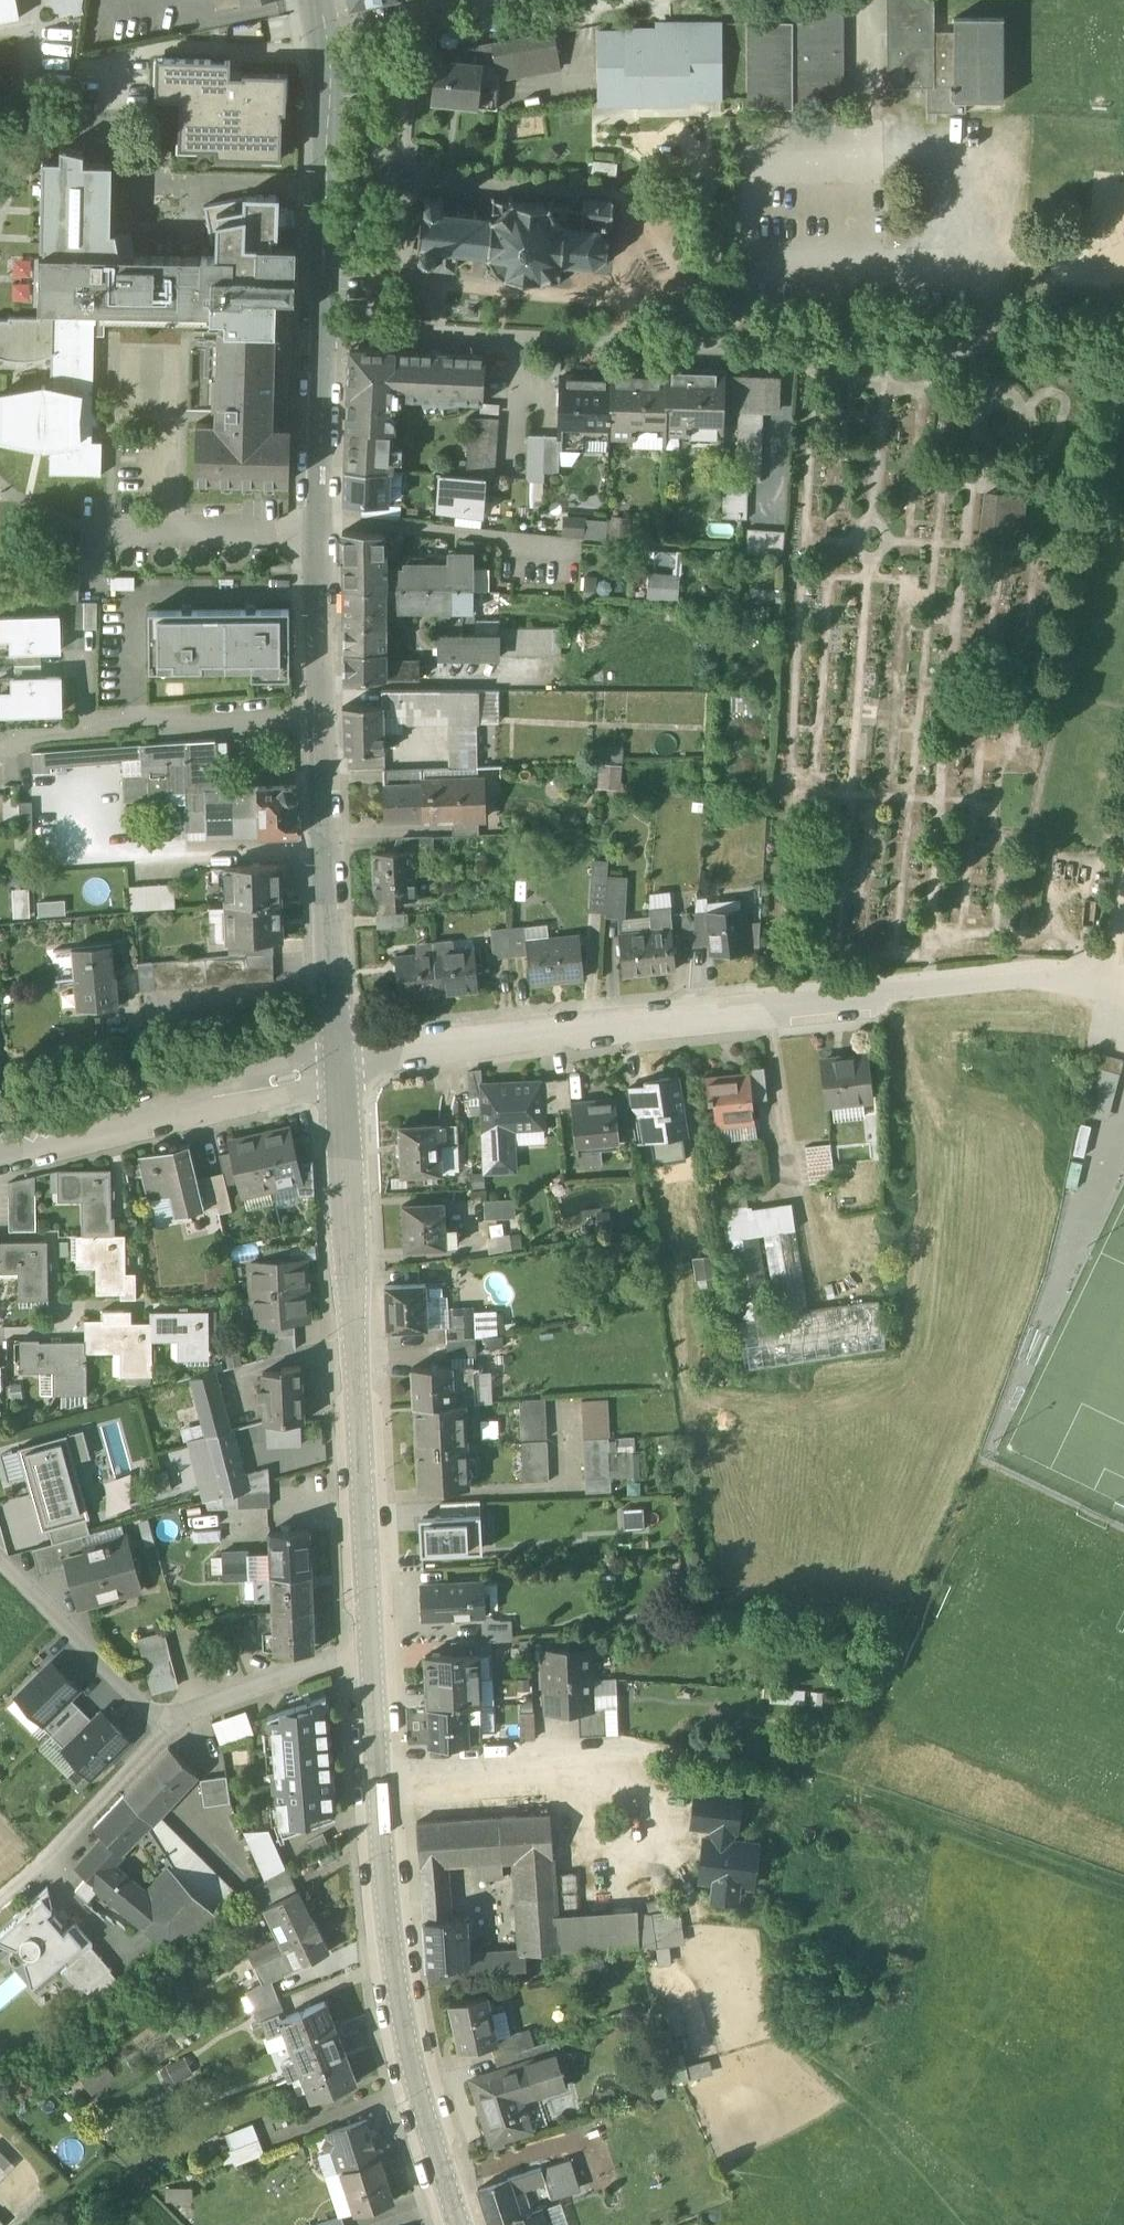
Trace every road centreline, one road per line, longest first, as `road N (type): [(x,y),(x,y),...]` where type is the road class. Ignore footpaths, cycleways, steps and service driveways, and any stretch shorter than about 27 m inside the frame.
road 1 (tertiary): [(336,1067),(387,1896),(421,2090),(462,2224)]
road 2 (residential): [(323,325),(987,358)]
road 3 (residential): [(336,1067),(863,995)]
road 4 (tertiary): [(323,325),(323,715)]
road 5 (tertiary): [(323,715),(336,1067)]
road 6 (residential): [(0,1163),(336,1067)]
road 7 (tertiary): [(331,55),(323,325)]
road 8 (track): [(863,995),(1002,974),(1102,990)]
road 9 (residential): [(323,715),(163,721),(89,733)]
road 10 (residential): [(331,55),(539,8)]
road 11 (track): [(1123,866),(1102,990)]

